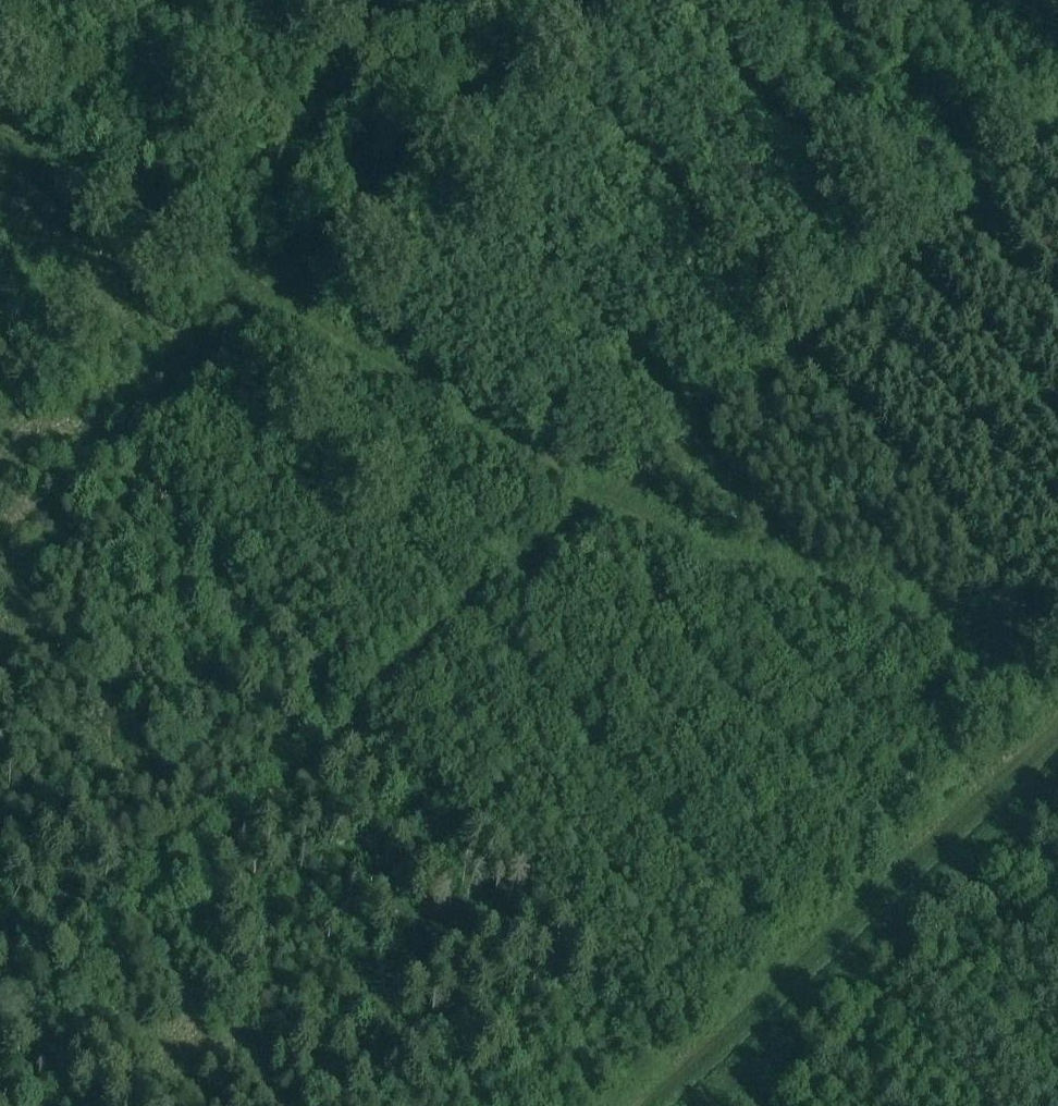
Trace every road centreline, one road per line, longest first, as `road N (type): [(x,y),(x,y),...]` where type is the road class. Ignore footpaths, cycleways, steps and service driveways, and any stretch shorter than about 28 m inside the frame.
road 1 (track): [(0,125),(154,205),(313,323),(497,423),(633,526),(1057,660)]

